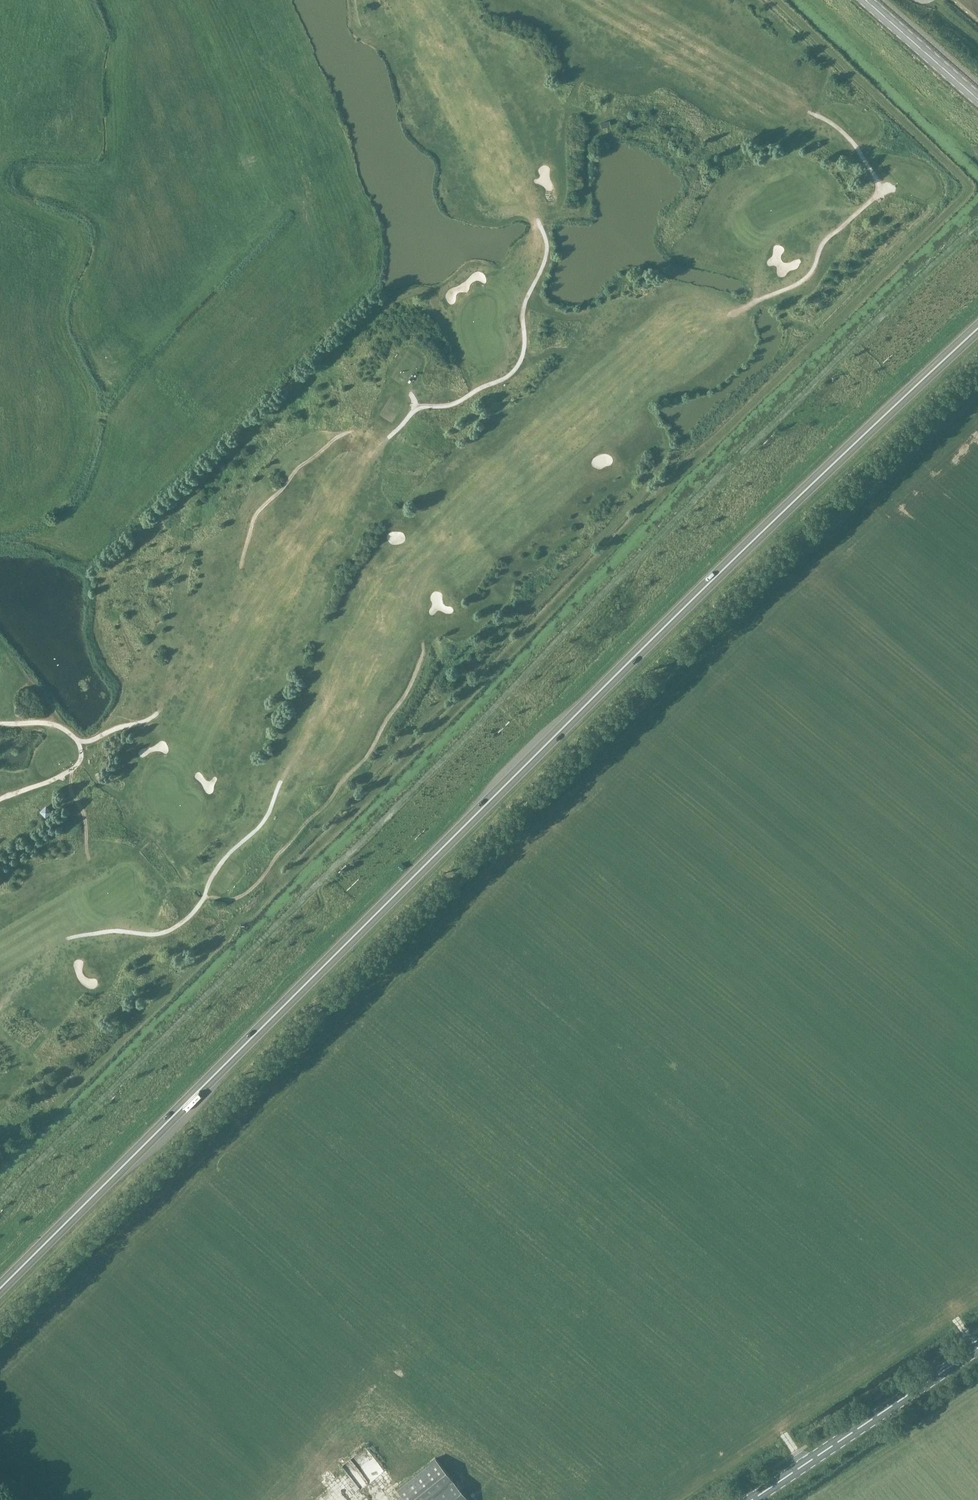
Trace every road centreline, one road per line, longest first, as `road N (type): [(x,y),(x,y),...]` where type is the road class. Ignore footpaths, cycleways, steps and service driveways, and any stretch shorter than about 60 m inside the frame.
road 1 (trunk): [(0,1298),(635,662),(977,332)]
road 2 (primary): [(752,1499),(977,1348)]
road 3 (tertiary): [(977,99),(867,0)]

